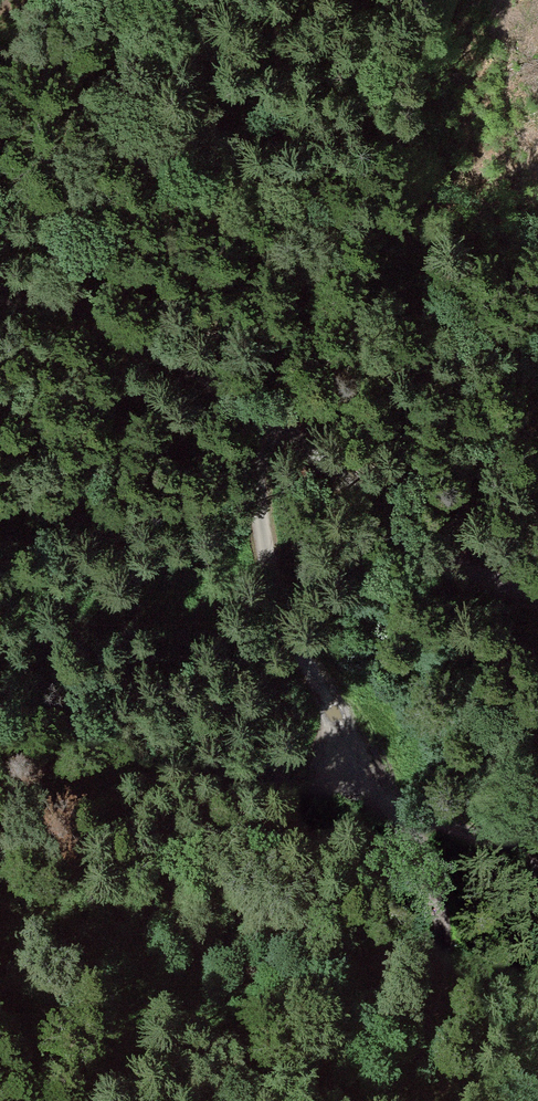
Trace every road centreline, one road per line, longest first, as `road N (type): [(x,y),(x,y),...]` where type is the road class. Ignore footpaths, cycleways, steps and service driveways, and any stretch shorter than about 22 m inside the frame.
road 1 (unclassified): [(0,292),(146,340),(252,407),(422,539),(537,596)]
road 2 (track): [(252,407),(262,535),(279,599),(302,656),(402,803)]

